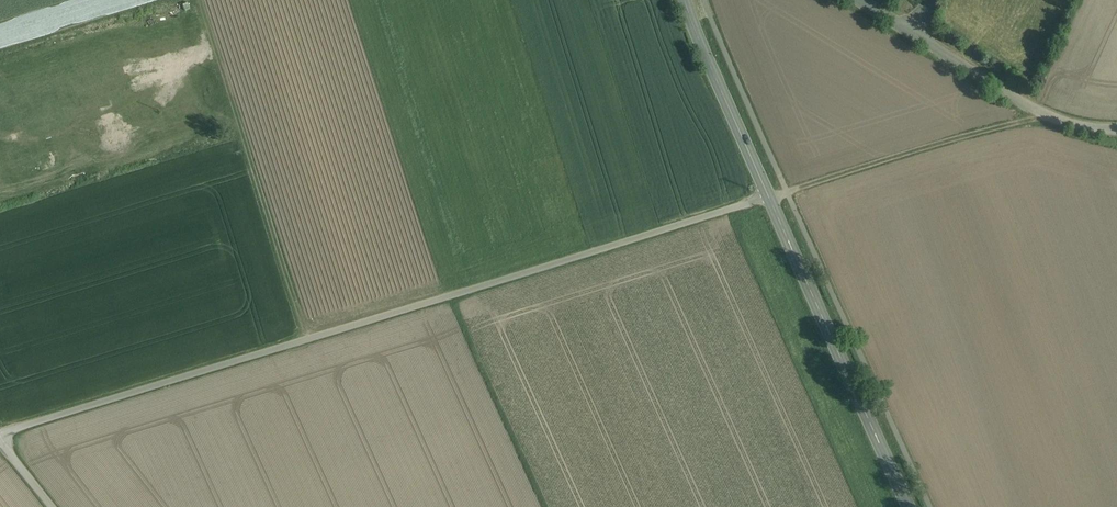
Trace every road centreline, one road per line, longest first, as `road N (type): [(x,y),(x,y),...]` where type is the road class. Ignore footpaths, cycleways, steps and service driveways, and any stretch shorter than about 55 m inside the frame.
road 1 (unclassified): [(768,196),(0,433)]
road 2 (secondary): [(768,196),(908,506)]
road 3 (track): [(1044,116),(786,192)]
road 4 (residential): [(915,32),(1044,116),(1116,131)]
road 5 (secondary): [(684,0),(768,196)]

